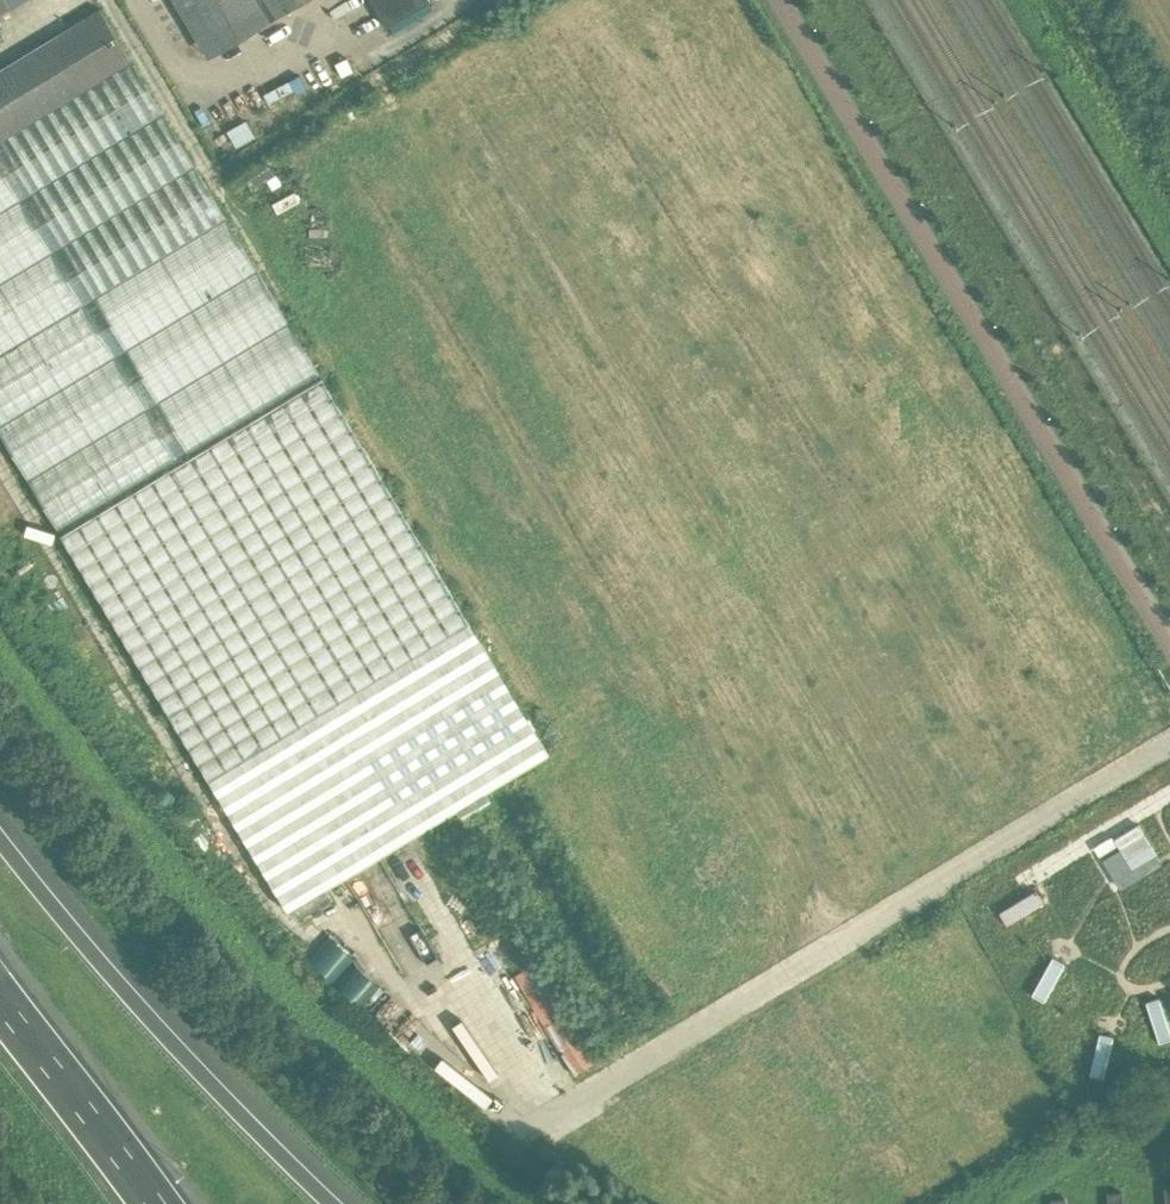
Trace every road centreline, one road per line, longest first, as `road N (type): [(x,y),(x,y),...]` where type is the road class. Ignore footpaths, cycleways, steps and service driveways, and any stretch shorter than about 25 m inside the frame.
road 1 (track): [(0,666),(137,836),(292,1005),(520,1203)]
road 2 (unclassified): [(1169,641),(782,0)]
road 3 (track): [(106,0),(213,176),(518,0)]
road 4 (motorway): [(327,1203),(0,837)]
road 5 (motorway): [(152,1203),(0,998)]

